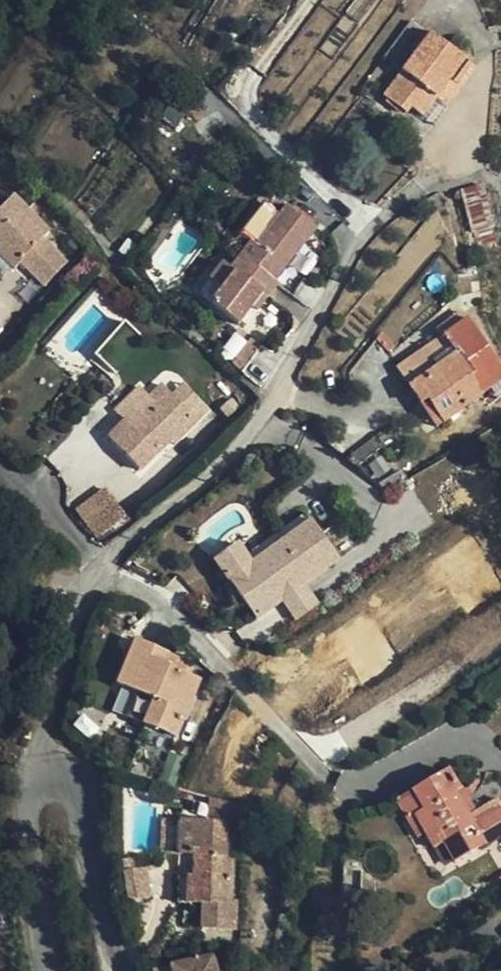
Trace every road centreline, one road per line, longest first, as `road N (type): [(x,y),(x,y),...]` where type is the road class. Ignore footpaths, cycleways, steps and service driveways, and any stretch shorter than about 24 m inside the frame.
road 1 (residential): [(123,970),(84,805),(66,777),(52,775),(30,784),(28,798),(46,970)]

